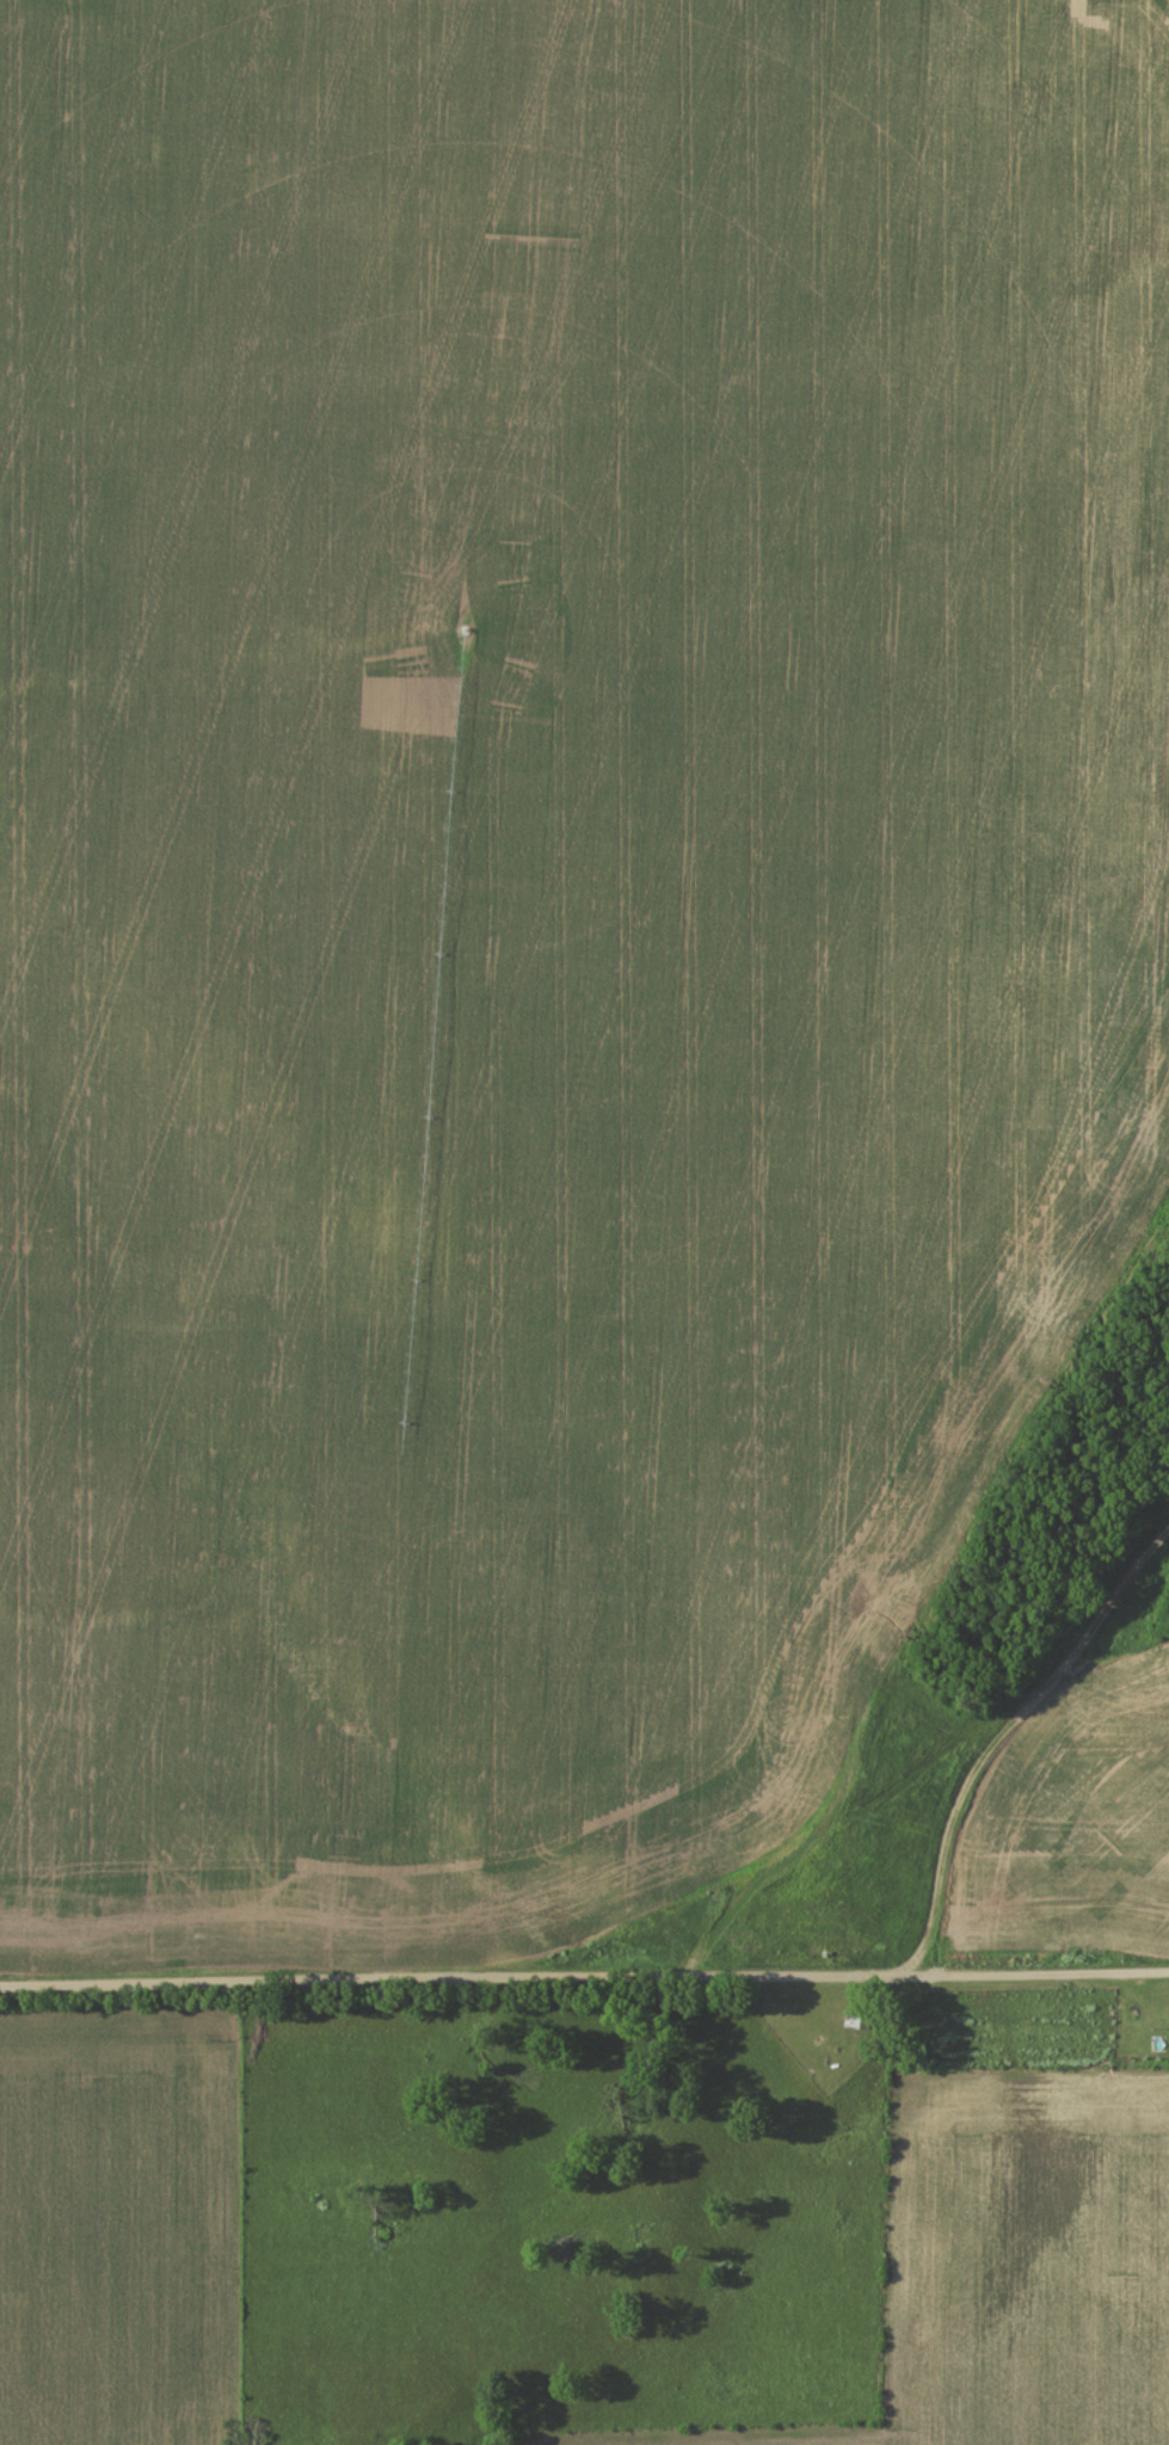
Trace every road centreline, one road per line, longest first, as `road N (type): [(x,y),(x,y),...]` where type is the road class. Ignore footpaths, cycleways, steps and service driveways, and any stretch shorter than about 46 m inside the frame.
road 1 (residential): [(0,1990),(1168,1970)]

